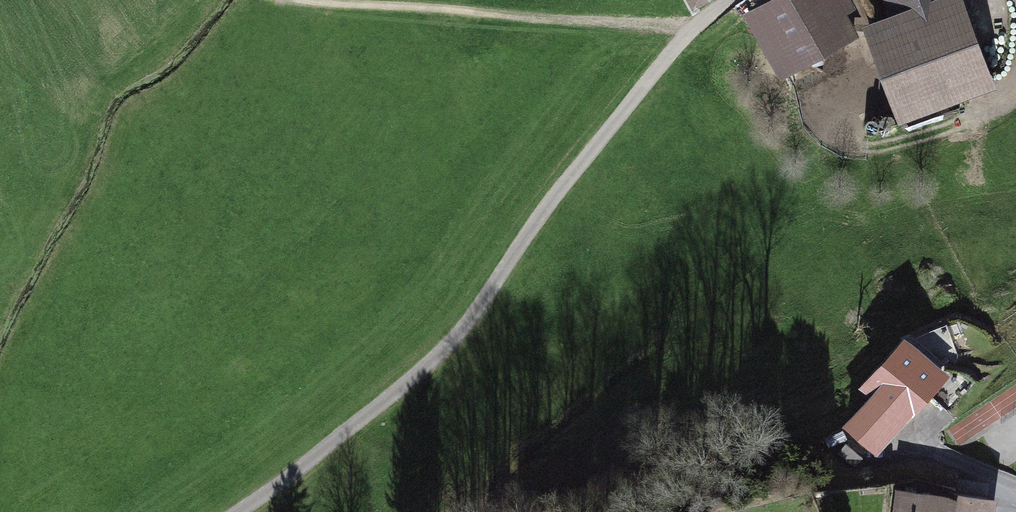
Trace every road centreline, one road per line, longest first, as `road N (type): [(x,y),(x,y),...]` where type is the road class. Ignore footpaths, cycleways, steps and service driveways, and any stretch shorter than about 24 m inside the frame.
road 1 (residential): [(230,511),(353,425),(466,325),(528,230),(698,26)]
road 2 (track): [(330,0),(698,26),(729,0)]

